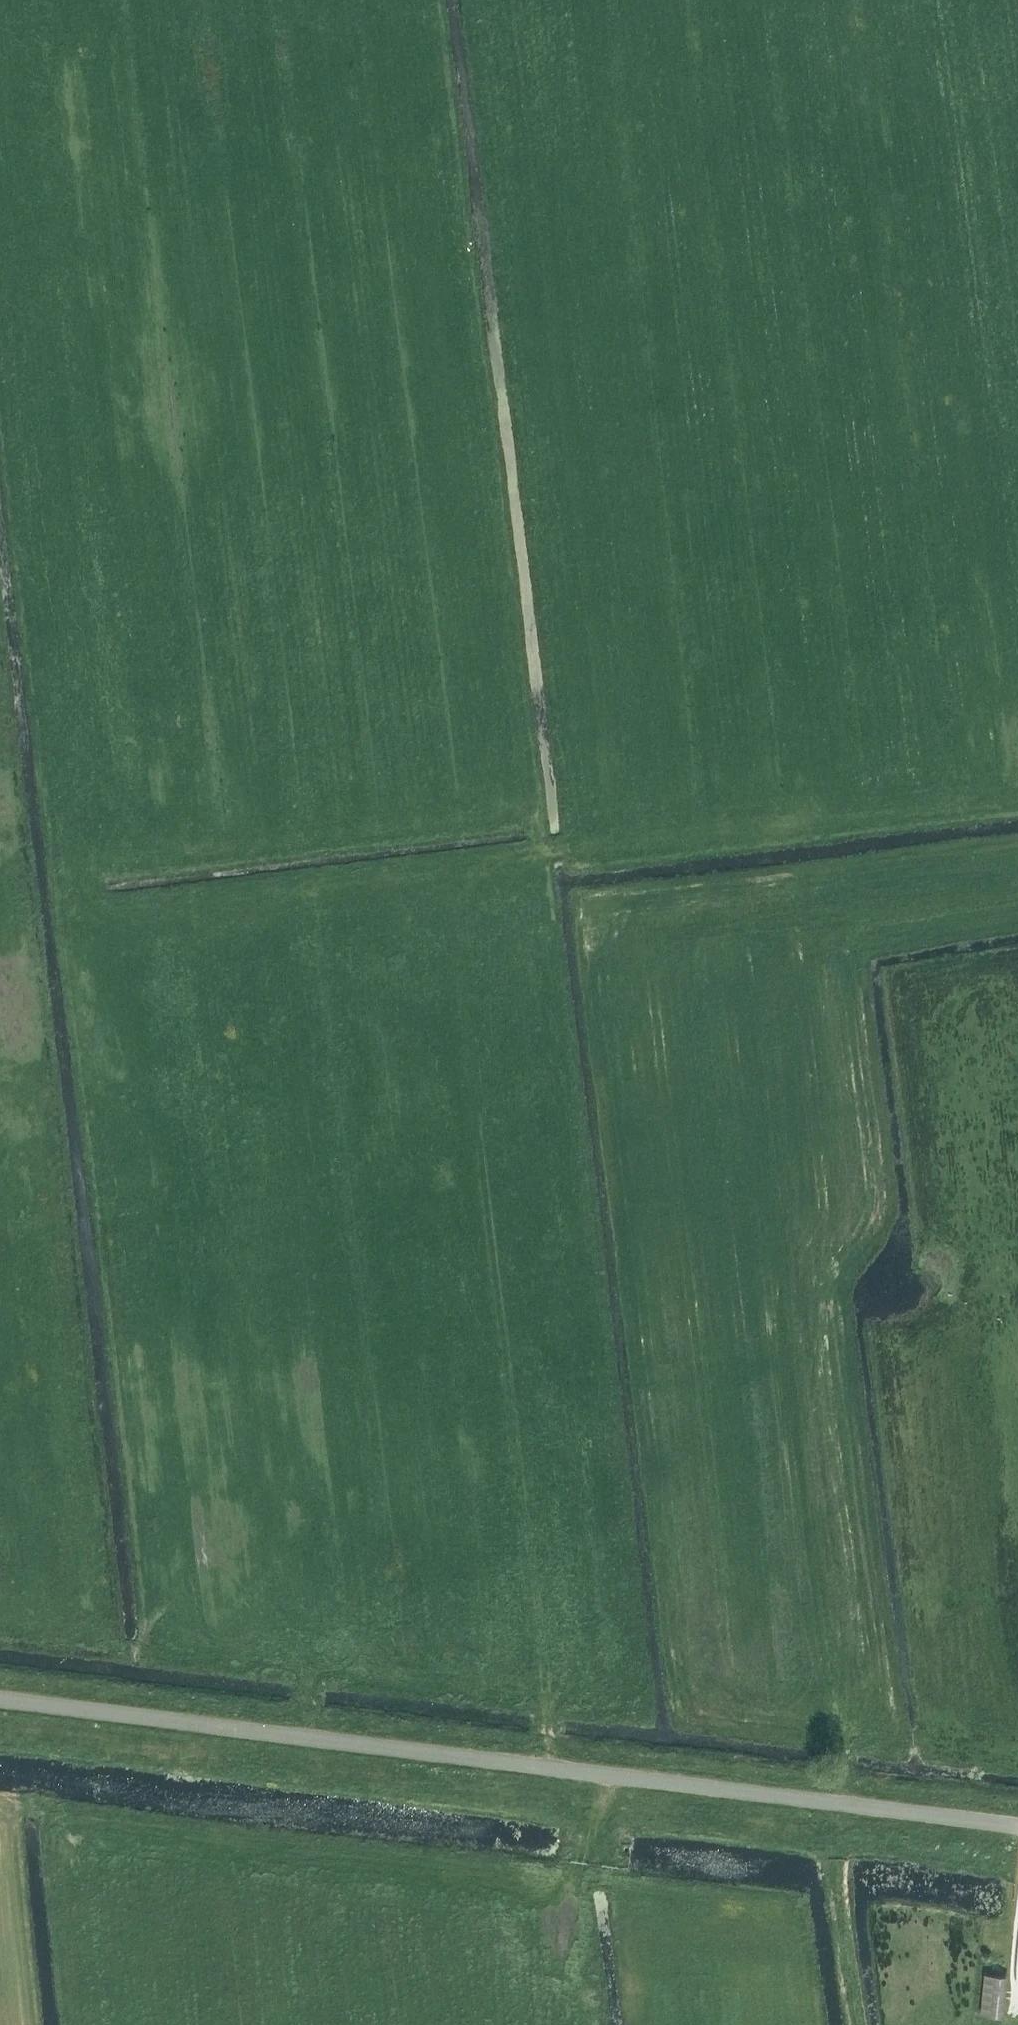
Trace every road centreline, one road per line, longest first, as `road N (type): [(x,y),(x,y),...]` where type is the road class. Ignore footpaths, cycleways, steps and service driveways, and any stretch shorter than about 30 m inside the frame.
road 1 (unclassified): [(0,1704),(1017,1831)]

